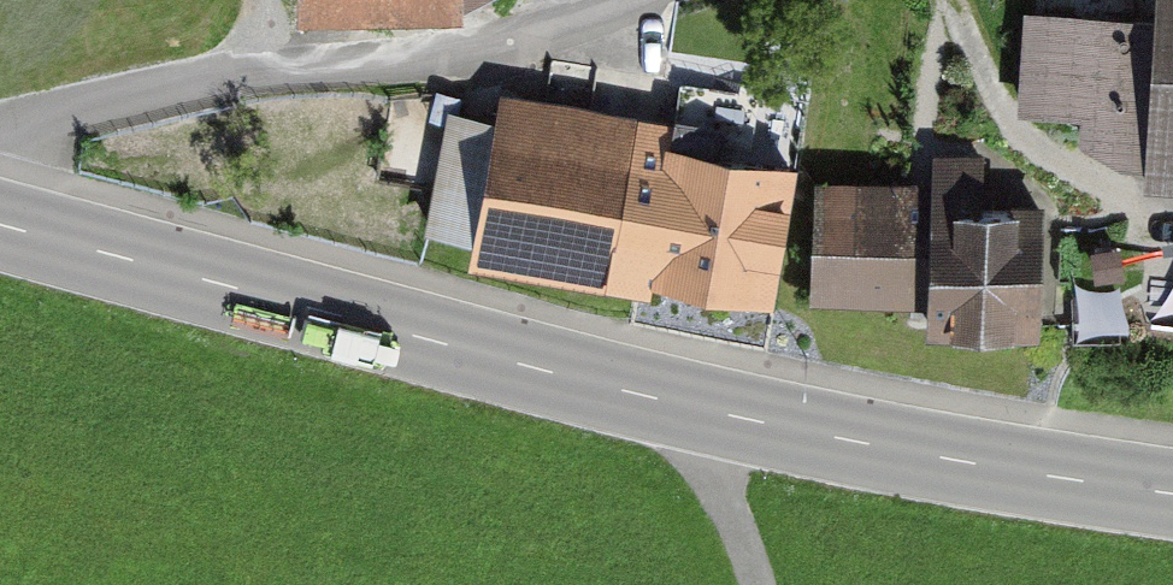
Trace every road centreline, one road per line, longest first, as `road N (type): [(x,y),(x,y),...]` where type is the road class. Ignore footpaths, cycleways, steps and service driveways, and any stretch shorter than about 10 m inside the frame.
road 1 (secondary): [(1172,493),(961,462),(675,403),(0,223)]
road 2 (unclassified): [(0,161),(23,124),(251,70),(457,53),(564,28),(632,0)]
road 3 (track): [(675,403),(765,584)]

